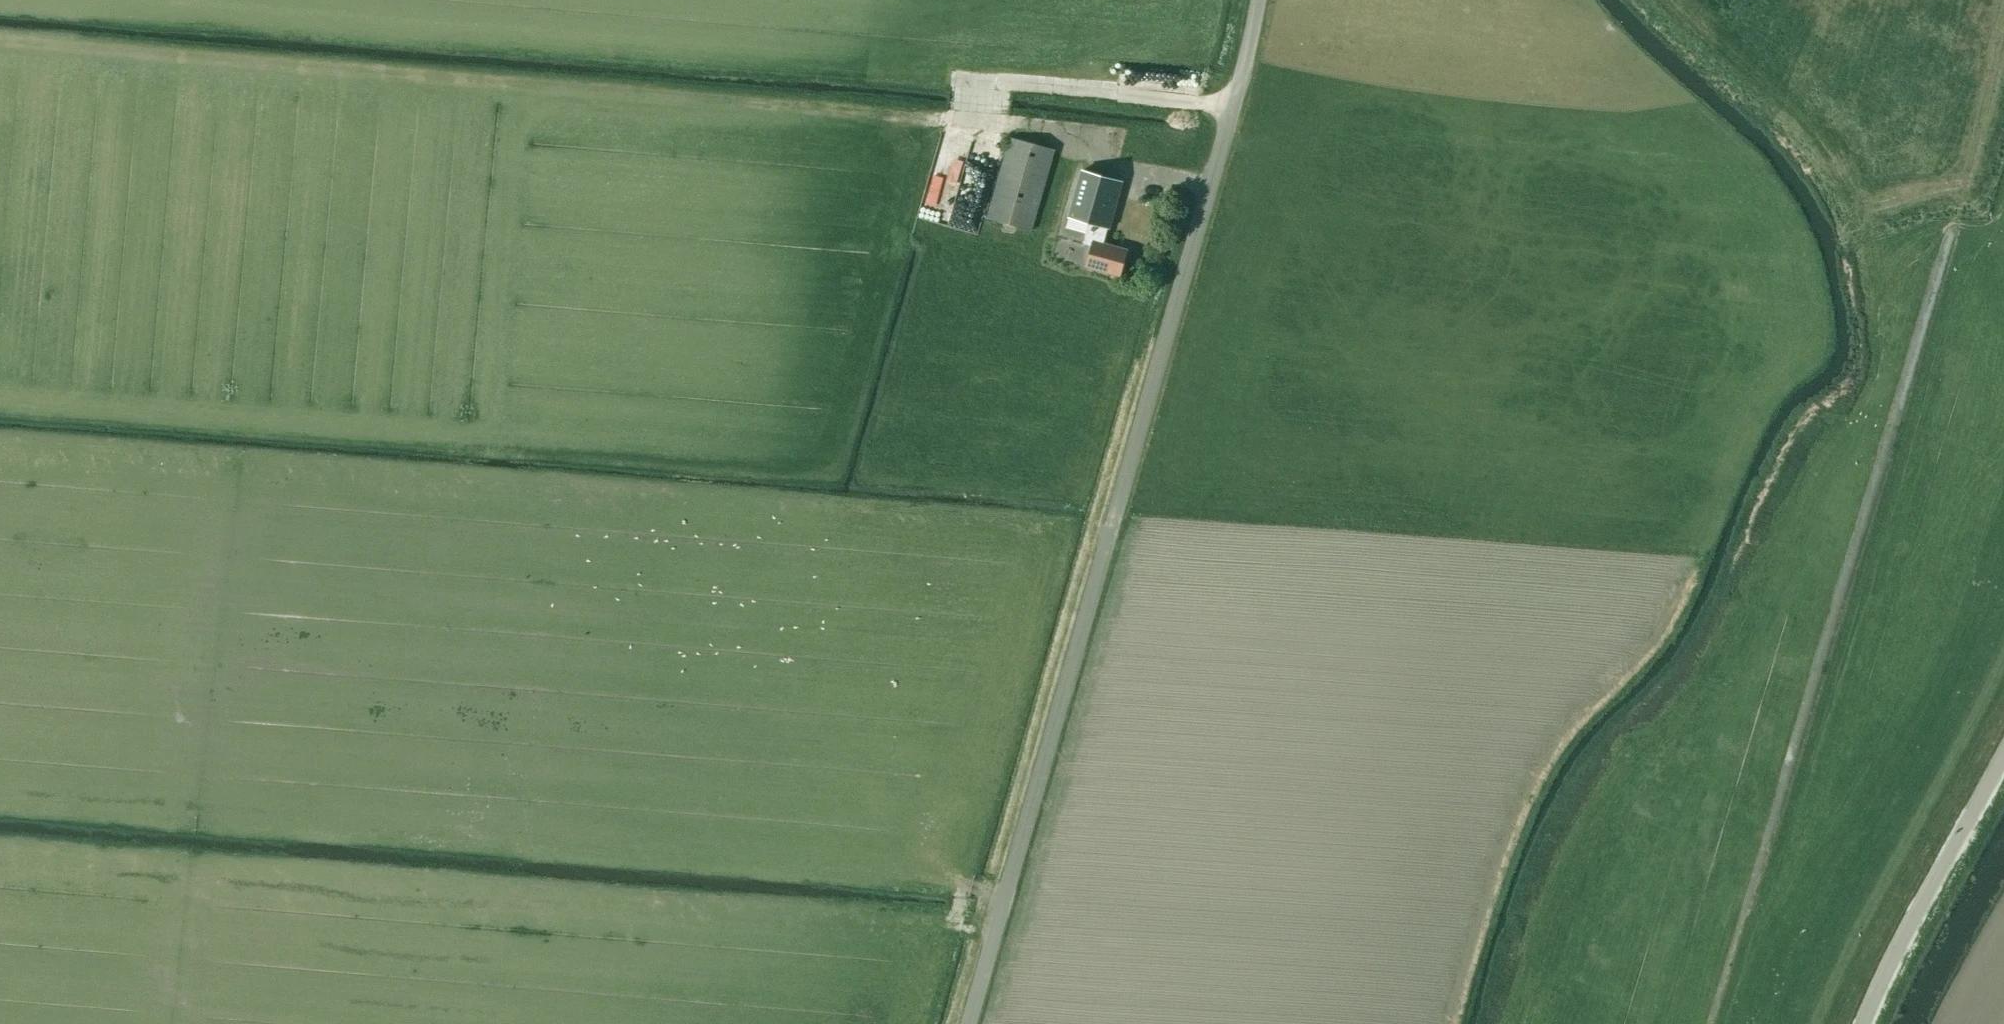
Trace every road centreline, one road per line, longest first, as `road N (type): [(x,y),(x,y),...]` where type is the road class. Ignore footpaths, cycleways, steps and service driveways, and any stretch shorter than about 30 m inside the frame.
road 1 (unclassified): [(970,1023),(1253,34),(1256,0)]
road 2 (unclassified): [(1863,1023),(2003,753)]

